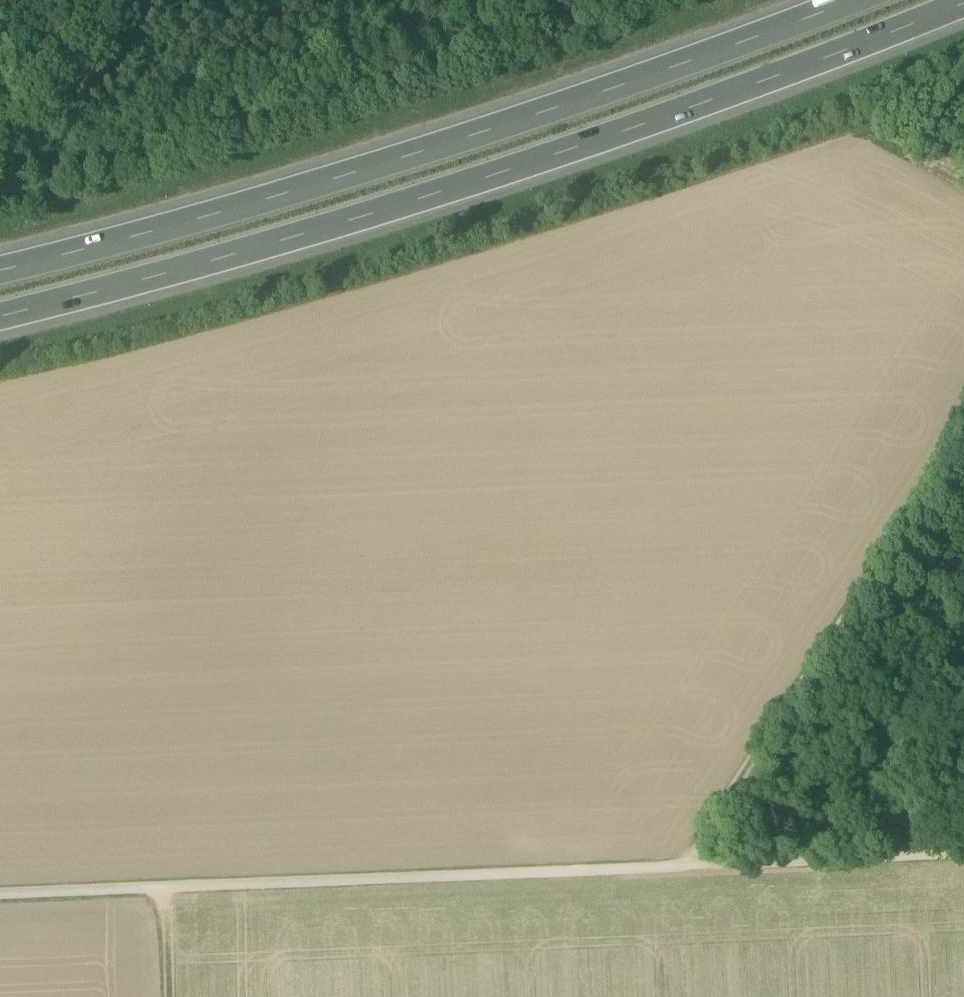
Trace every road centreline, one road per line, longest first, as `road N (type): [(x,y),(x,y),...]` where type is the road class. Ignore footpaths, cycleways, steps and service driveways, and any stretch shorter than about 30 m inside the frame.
road 1 (motorway): [(0,314),(419,197),(681,108),(956,0)]
road 2 (track): [(0,892),(963,853)]
road 3 (motorway): [(841,0),(442,141),(0,267)]
road 4 (track): [(963,453),(691,865)]

